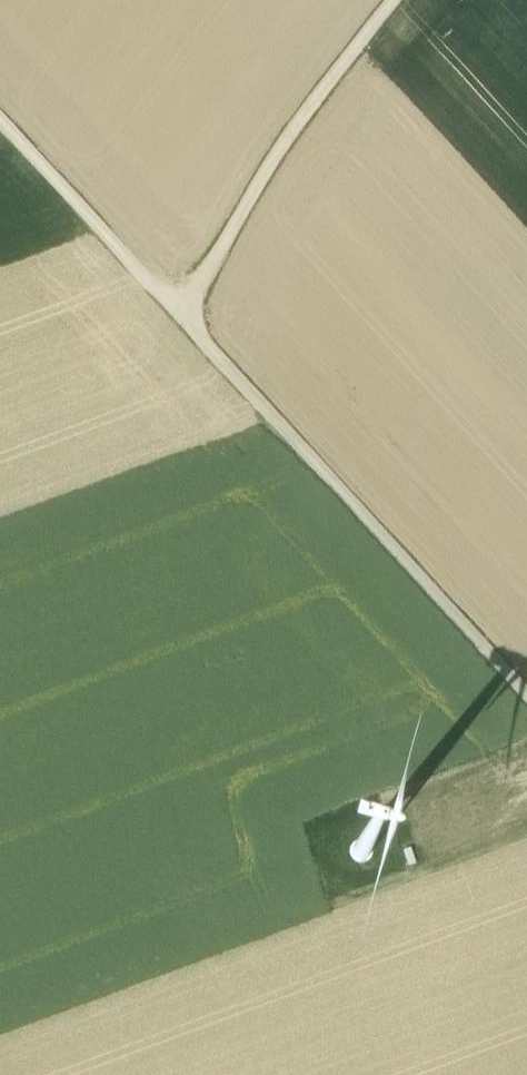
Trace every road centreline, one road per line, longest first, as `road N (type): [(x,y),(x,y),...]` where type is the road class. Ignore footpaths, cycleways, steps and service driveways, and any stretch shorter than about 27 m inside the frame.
road 1 (track): [(0,114),(526,689)]
road 2 (track): [(199,334),(303,162),(428,0)]
road 3 (track): [(526,784),(370,852)]

